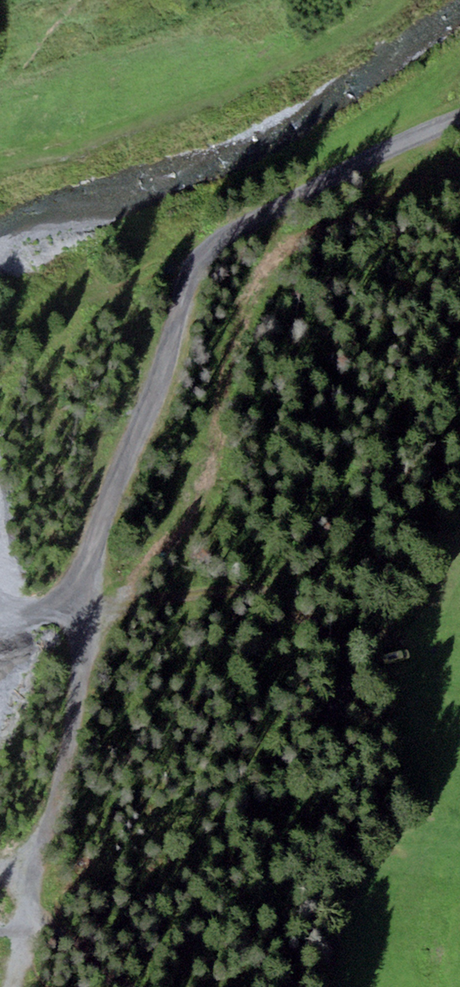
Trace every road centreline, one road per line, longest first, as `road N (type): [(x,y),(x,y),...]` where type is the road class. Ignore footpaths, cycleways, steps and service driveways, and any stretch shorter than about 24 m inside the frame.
road 1 (track): [(81,601),(177,311),(215,252),(285,205),(459,120)]
road 2 (track): [(128,986),(93,941),(0,934)]
road 3 (track): [(391,0),(309,57),(266,75)]

